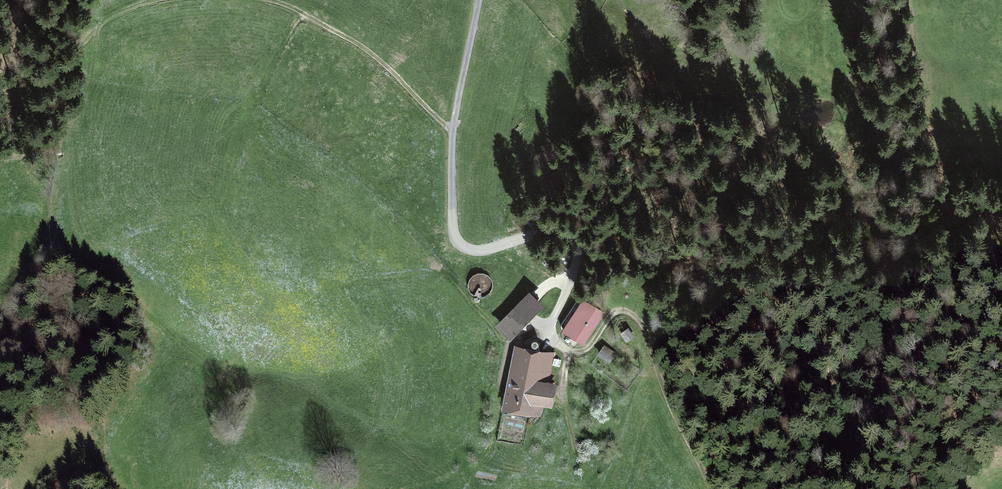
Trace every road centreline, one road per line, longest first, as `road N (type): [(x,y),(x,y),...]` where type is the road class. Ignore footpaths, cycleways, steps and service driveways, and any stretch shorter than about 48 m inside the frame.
road 1 (unclassified): [(568,351),(552,324),(577,265),(573,237),(545,232),(477,250),(454,234),(453,132),(480,0)]
road 2 (track): [(655,355),(623,309),(586,349),(568,351),(564,398),(579,458)]
road 3 (track): [(453,132),(360,45),(269,0)]

